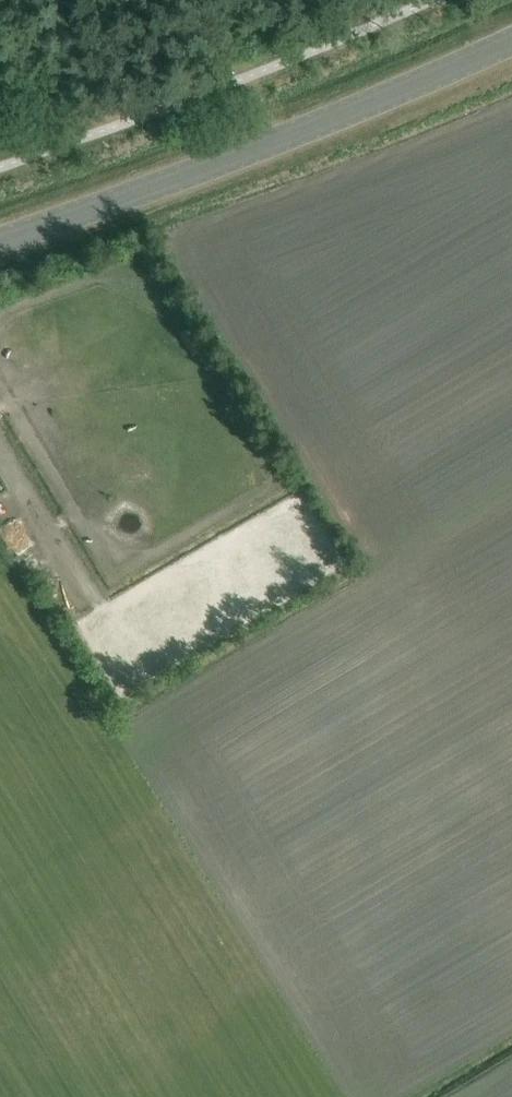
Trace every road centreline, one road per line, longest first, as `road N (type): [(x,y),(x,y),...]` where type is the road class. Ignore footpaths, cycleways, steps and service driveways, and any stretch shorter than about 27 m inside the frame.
road 1 (tertiary): [(0,240),(311,129),(511,42)]

